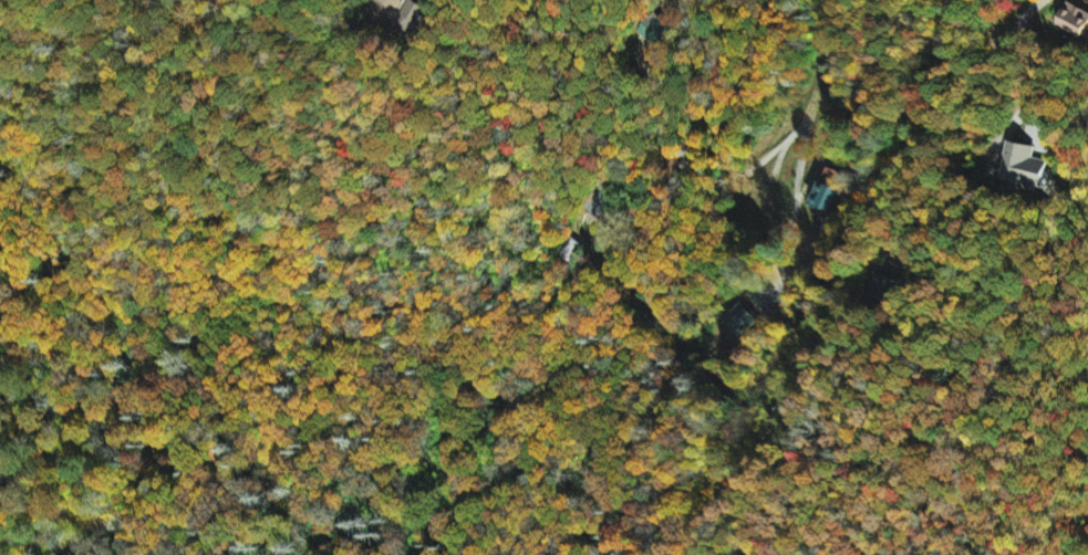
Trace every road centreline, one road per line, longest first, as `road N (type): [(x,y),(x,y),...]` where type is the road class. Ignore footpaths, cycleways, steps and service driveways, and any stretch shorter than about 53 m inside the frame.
road 1 (residential): [(727,0),(716,57),(672,179),(619,272),(582,307),(508,323),(349,285),(298,263),(231,210),(219,185),(227,100),(214,46),(219,0)]
road 2 (residential): [(961,0),(909,157),(819,314),(740,398),(713,505)]

